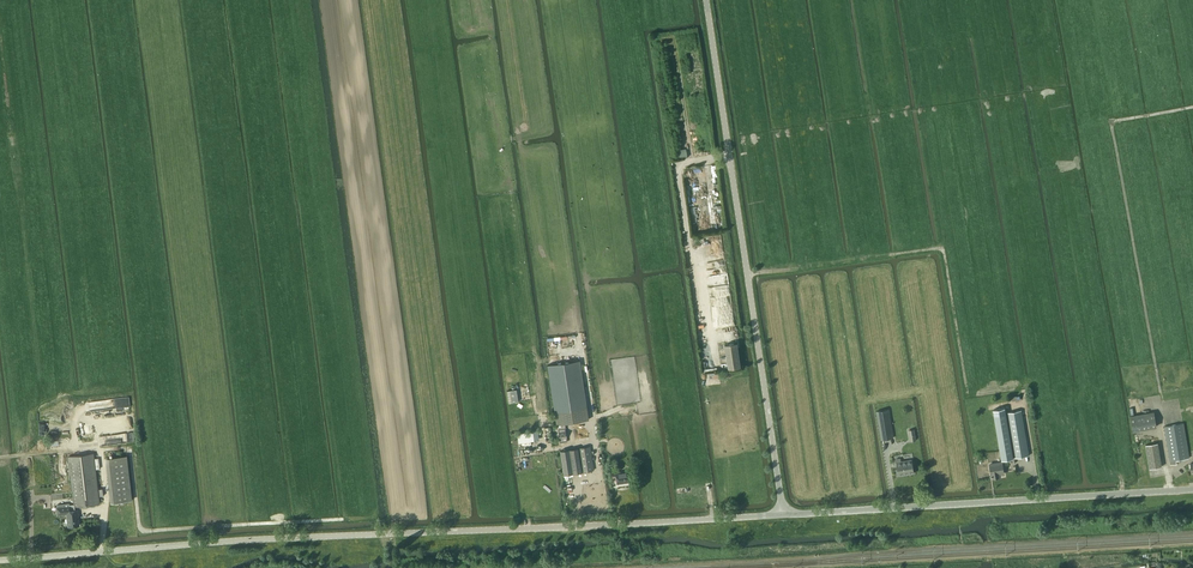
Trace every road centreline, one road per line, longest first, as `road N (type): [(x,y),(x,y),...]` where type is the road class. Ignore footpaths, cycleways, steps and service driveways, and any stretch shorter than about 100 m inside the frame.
road 1 (unclassified): [(0,559),(783,515)]
road 2 (unclassified): [(783,515),(706,0)]
road 3 (unclassified): [(783,515),(1192,490)]

